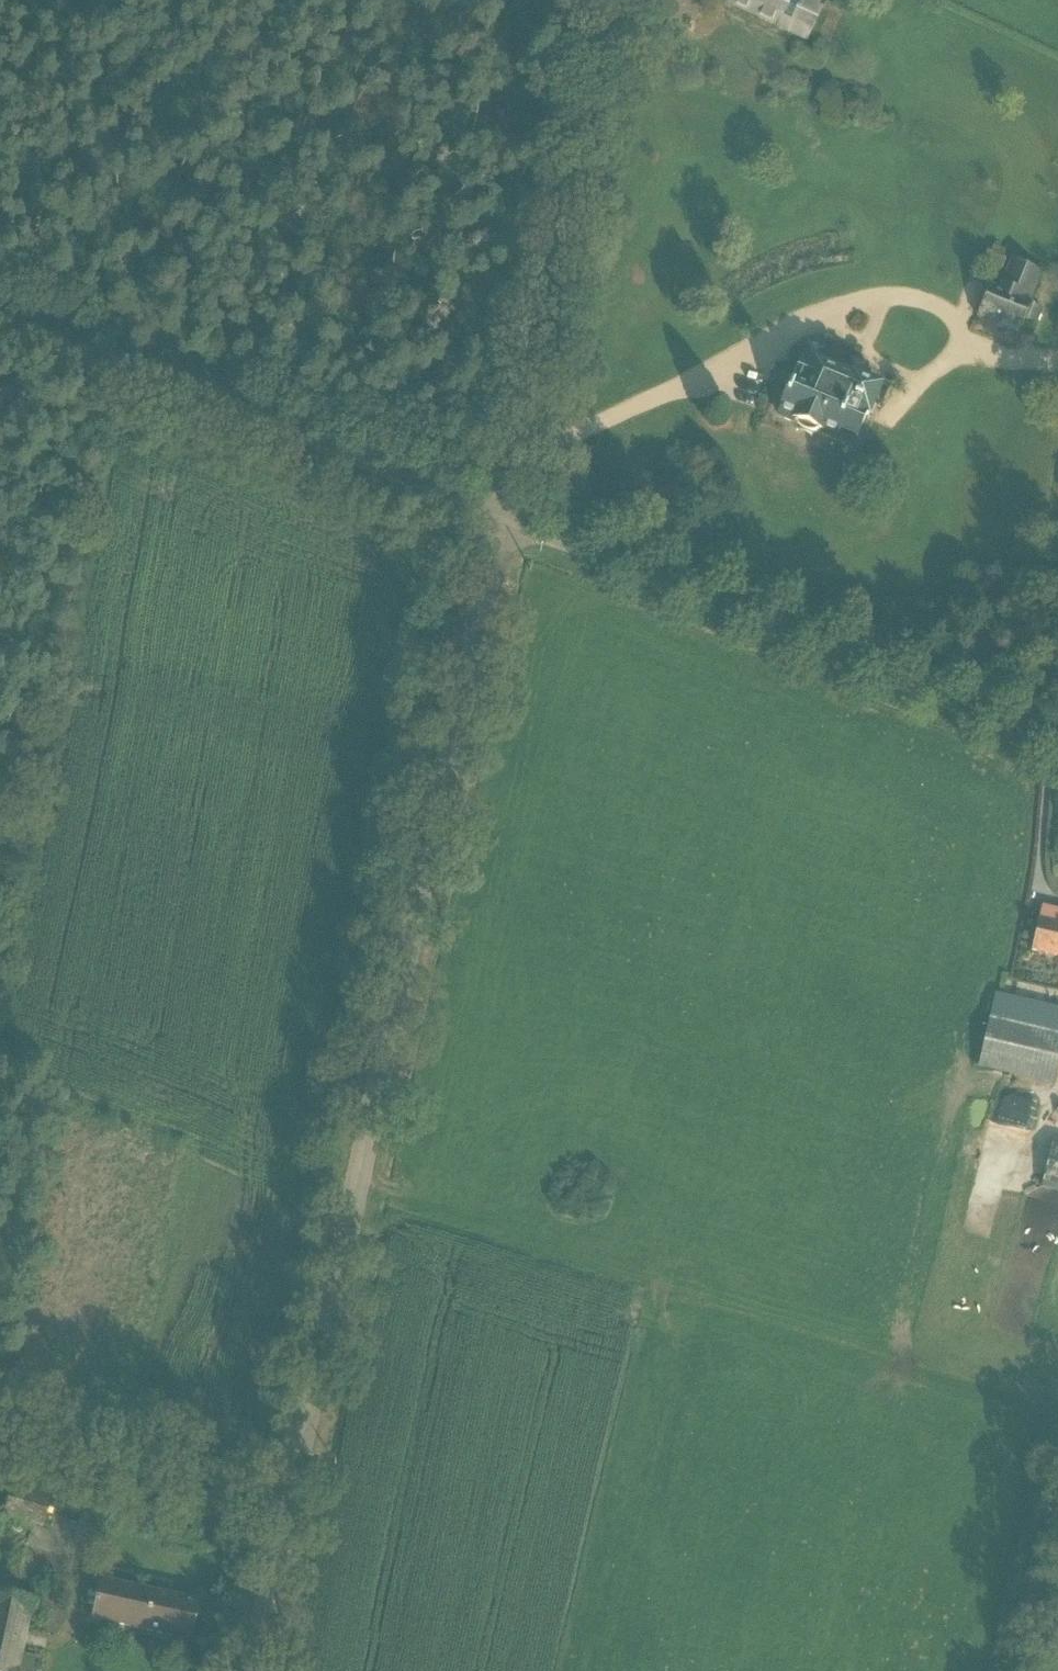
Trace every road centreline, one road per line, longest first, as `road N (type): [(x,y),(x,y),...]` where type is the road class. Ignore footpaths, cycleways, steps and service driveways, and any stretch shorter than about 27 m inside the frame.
road 1 (tertiary): [(503,512),(248,1670)]
road 2 (secondary): [(1057,744),(503,512)]
road 3 (track): [(517,458),(863,302),(933,304),(954,325),(959,351),(898,411)]
road 4 (secondary): [(503,512),(0,306)]
road 5 (track): [(517,458),(614,0)]
road 6 (track): [(0,1403),(292,1483)]
road 7 (track): [(820,322),(918,394)]

